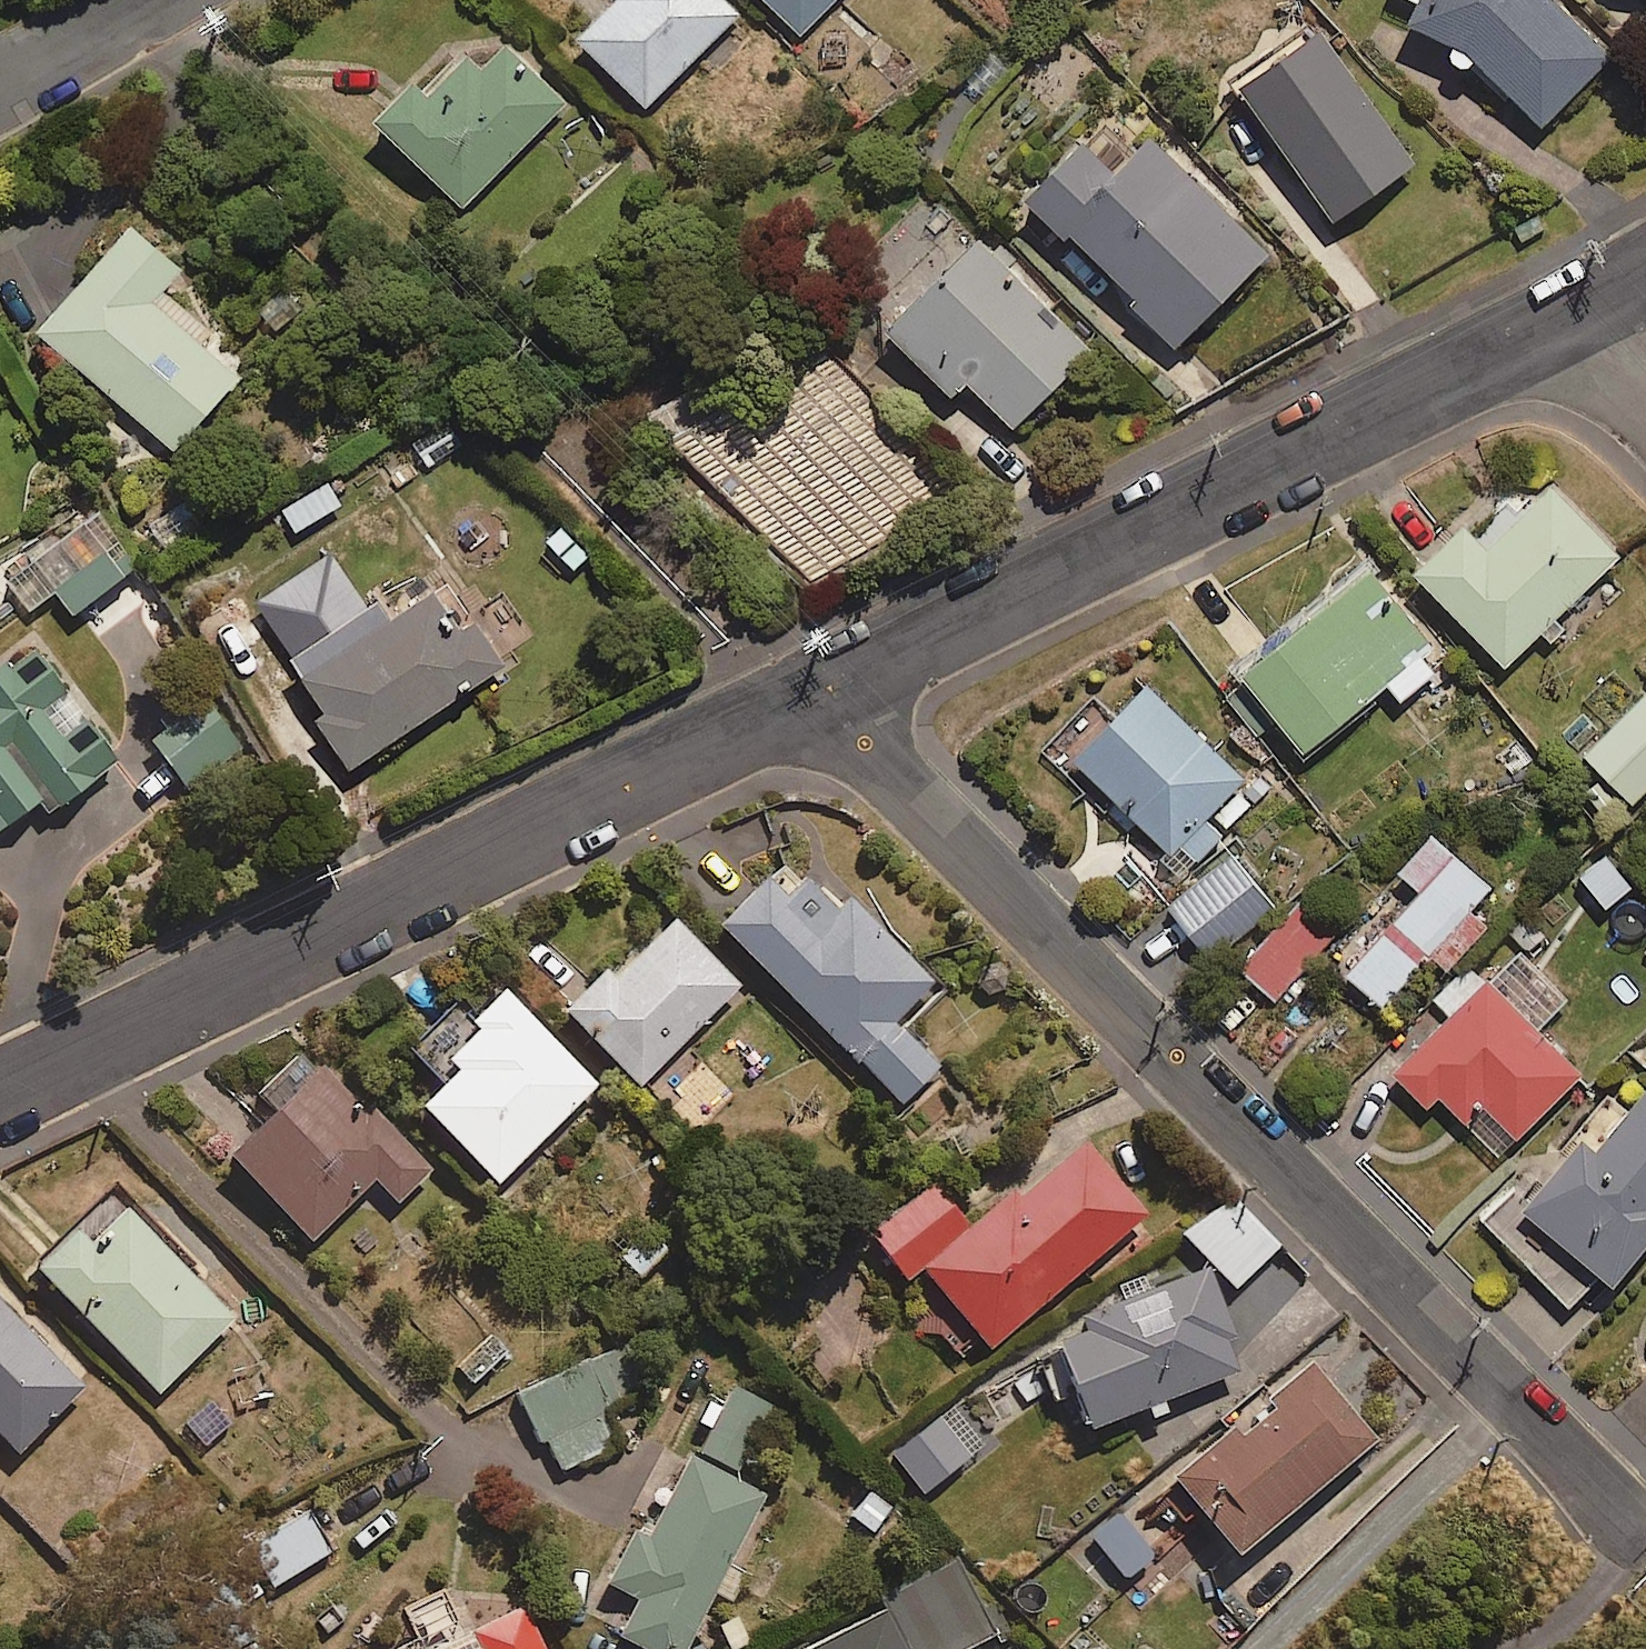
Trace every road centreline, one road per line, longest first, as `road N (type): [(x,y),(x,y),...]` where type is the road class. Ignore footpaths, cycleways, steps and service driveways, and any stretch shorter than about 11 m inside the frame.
road 1 (residential): [(1638,1538),(812,696)]
road 2 (residential): [(0,1089),(812,696)]
road 3 (residential): [(812,696),(1529,315)]
road 4 (unclassified): [(0,88),(157,0)]
road 5 (residential): [(1645,432),(1529,315)]
road 6 (residential): [(1529,315),(1645,253)]

